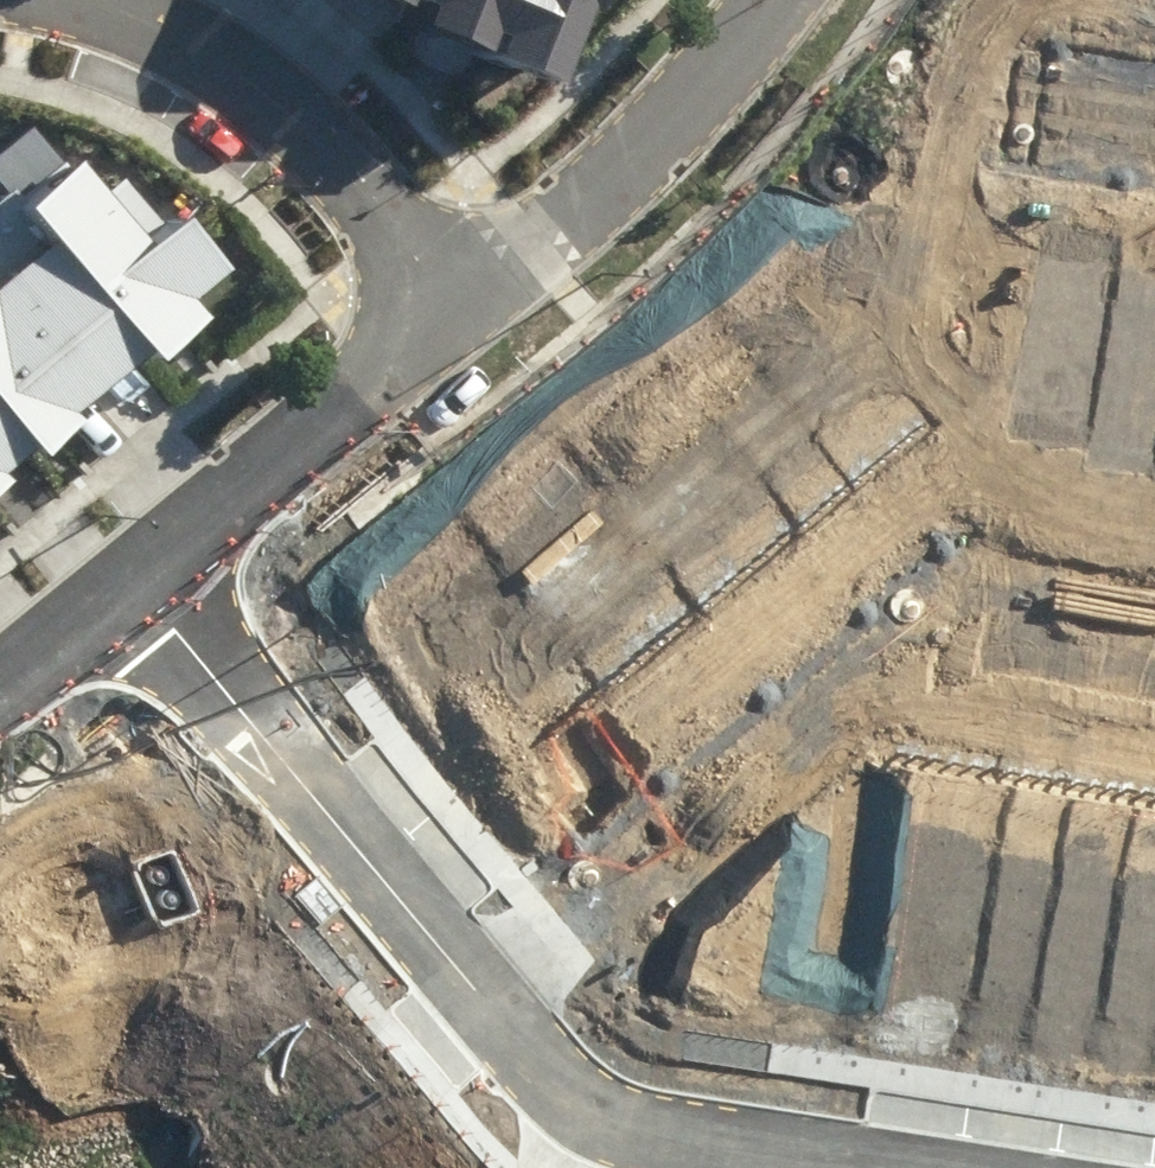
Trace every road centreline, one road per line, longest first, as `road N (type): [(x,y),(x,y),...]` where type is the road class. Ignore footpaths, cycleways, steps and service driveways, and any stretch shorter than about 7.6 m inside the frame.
road 1 (residential): [(475,987),(556,939),(954,614),(1002,610),(1154,635)]
road 2 (residential): [(126,571),(475,987)]
road 3 (residential): [(58,0),(130,27),(236,87),(352,193),(443,313)]
road 4 (residential): [(475,987),(529,1051),(616,1115),(662,1132),(877,1167)]
road 5 (residential): [(758,0),(707,71),(592,187),(443,313)]
road 6 (residential): [(443,313),(126,571)]
road 7 (residential): [(126,571),(0,674)]

